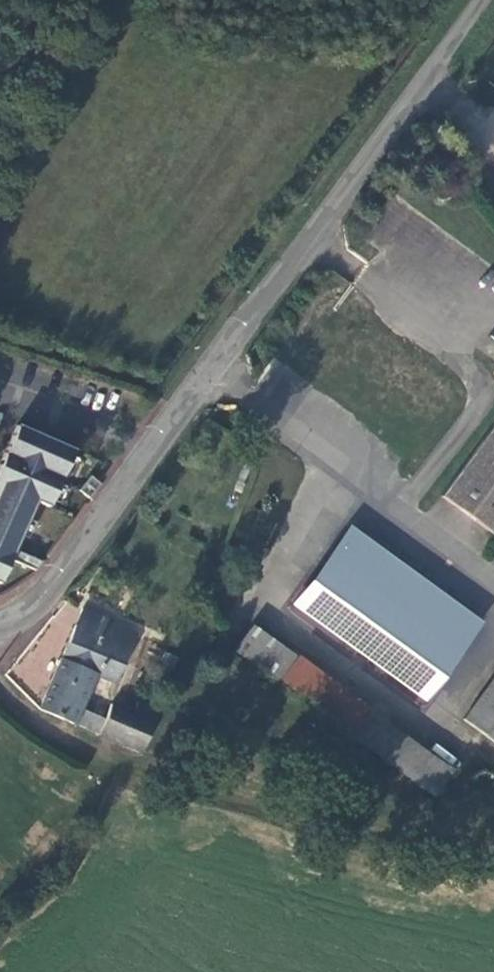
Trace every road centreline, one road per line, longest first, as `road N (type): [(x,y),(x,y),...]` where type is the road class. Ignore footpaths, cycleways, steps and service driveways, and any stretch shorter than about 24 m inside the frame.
road 1 (residential): [(0,620),(44,598),(406,108)]
road 2 (unclassified): [(406,108),(486,0)]

